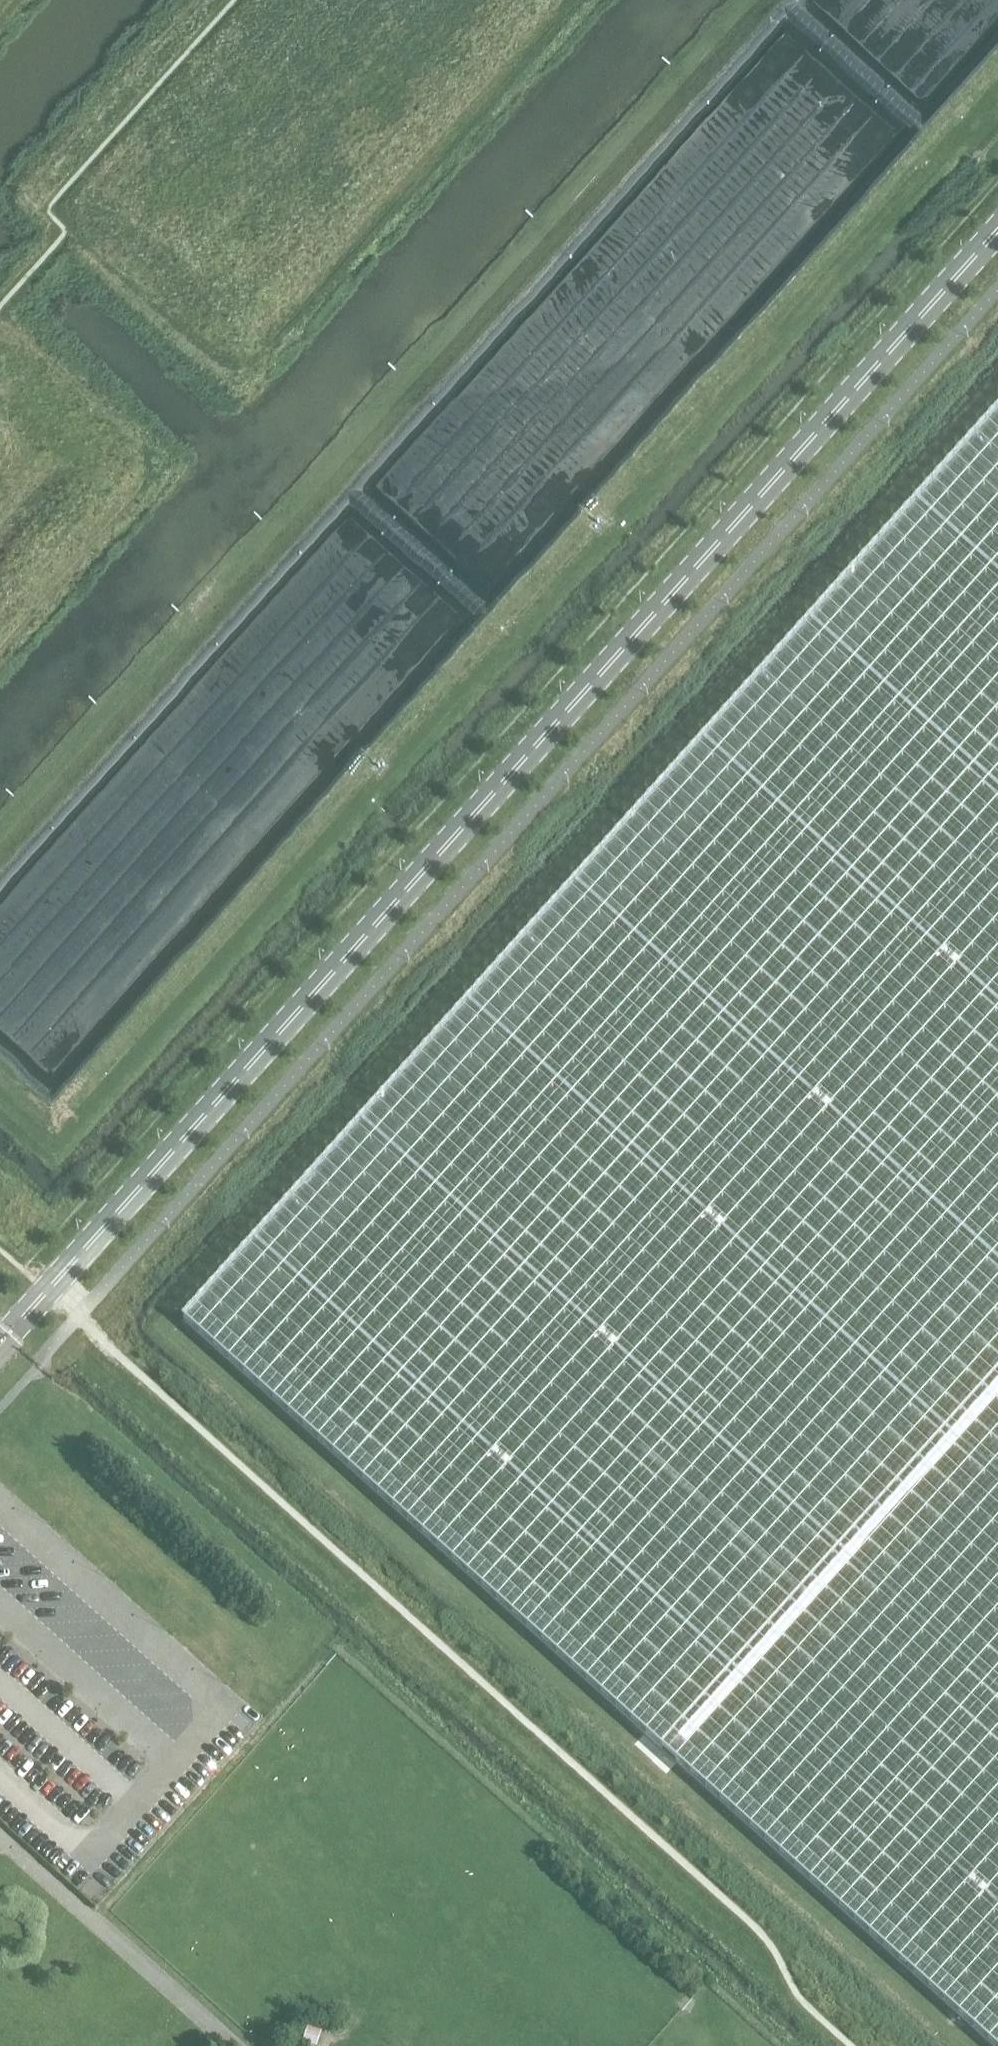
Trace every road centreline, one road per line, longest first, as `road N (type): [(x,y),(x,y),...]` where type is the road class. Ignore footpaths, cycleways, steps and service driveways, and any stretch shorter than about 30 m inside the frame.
road 1 (unclassified): [(0,1340),(997,220)]

